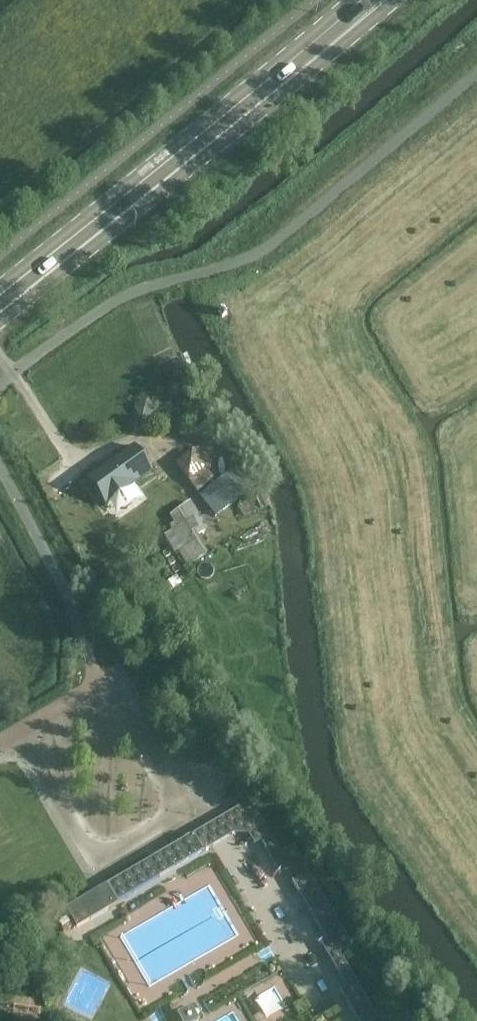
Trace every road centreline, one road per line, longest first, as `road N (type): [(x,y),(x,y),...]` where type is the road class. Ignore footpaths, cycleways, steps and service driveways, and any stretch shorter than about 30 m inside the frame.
road 1 (secondary): [(0,306),(375,0)]

